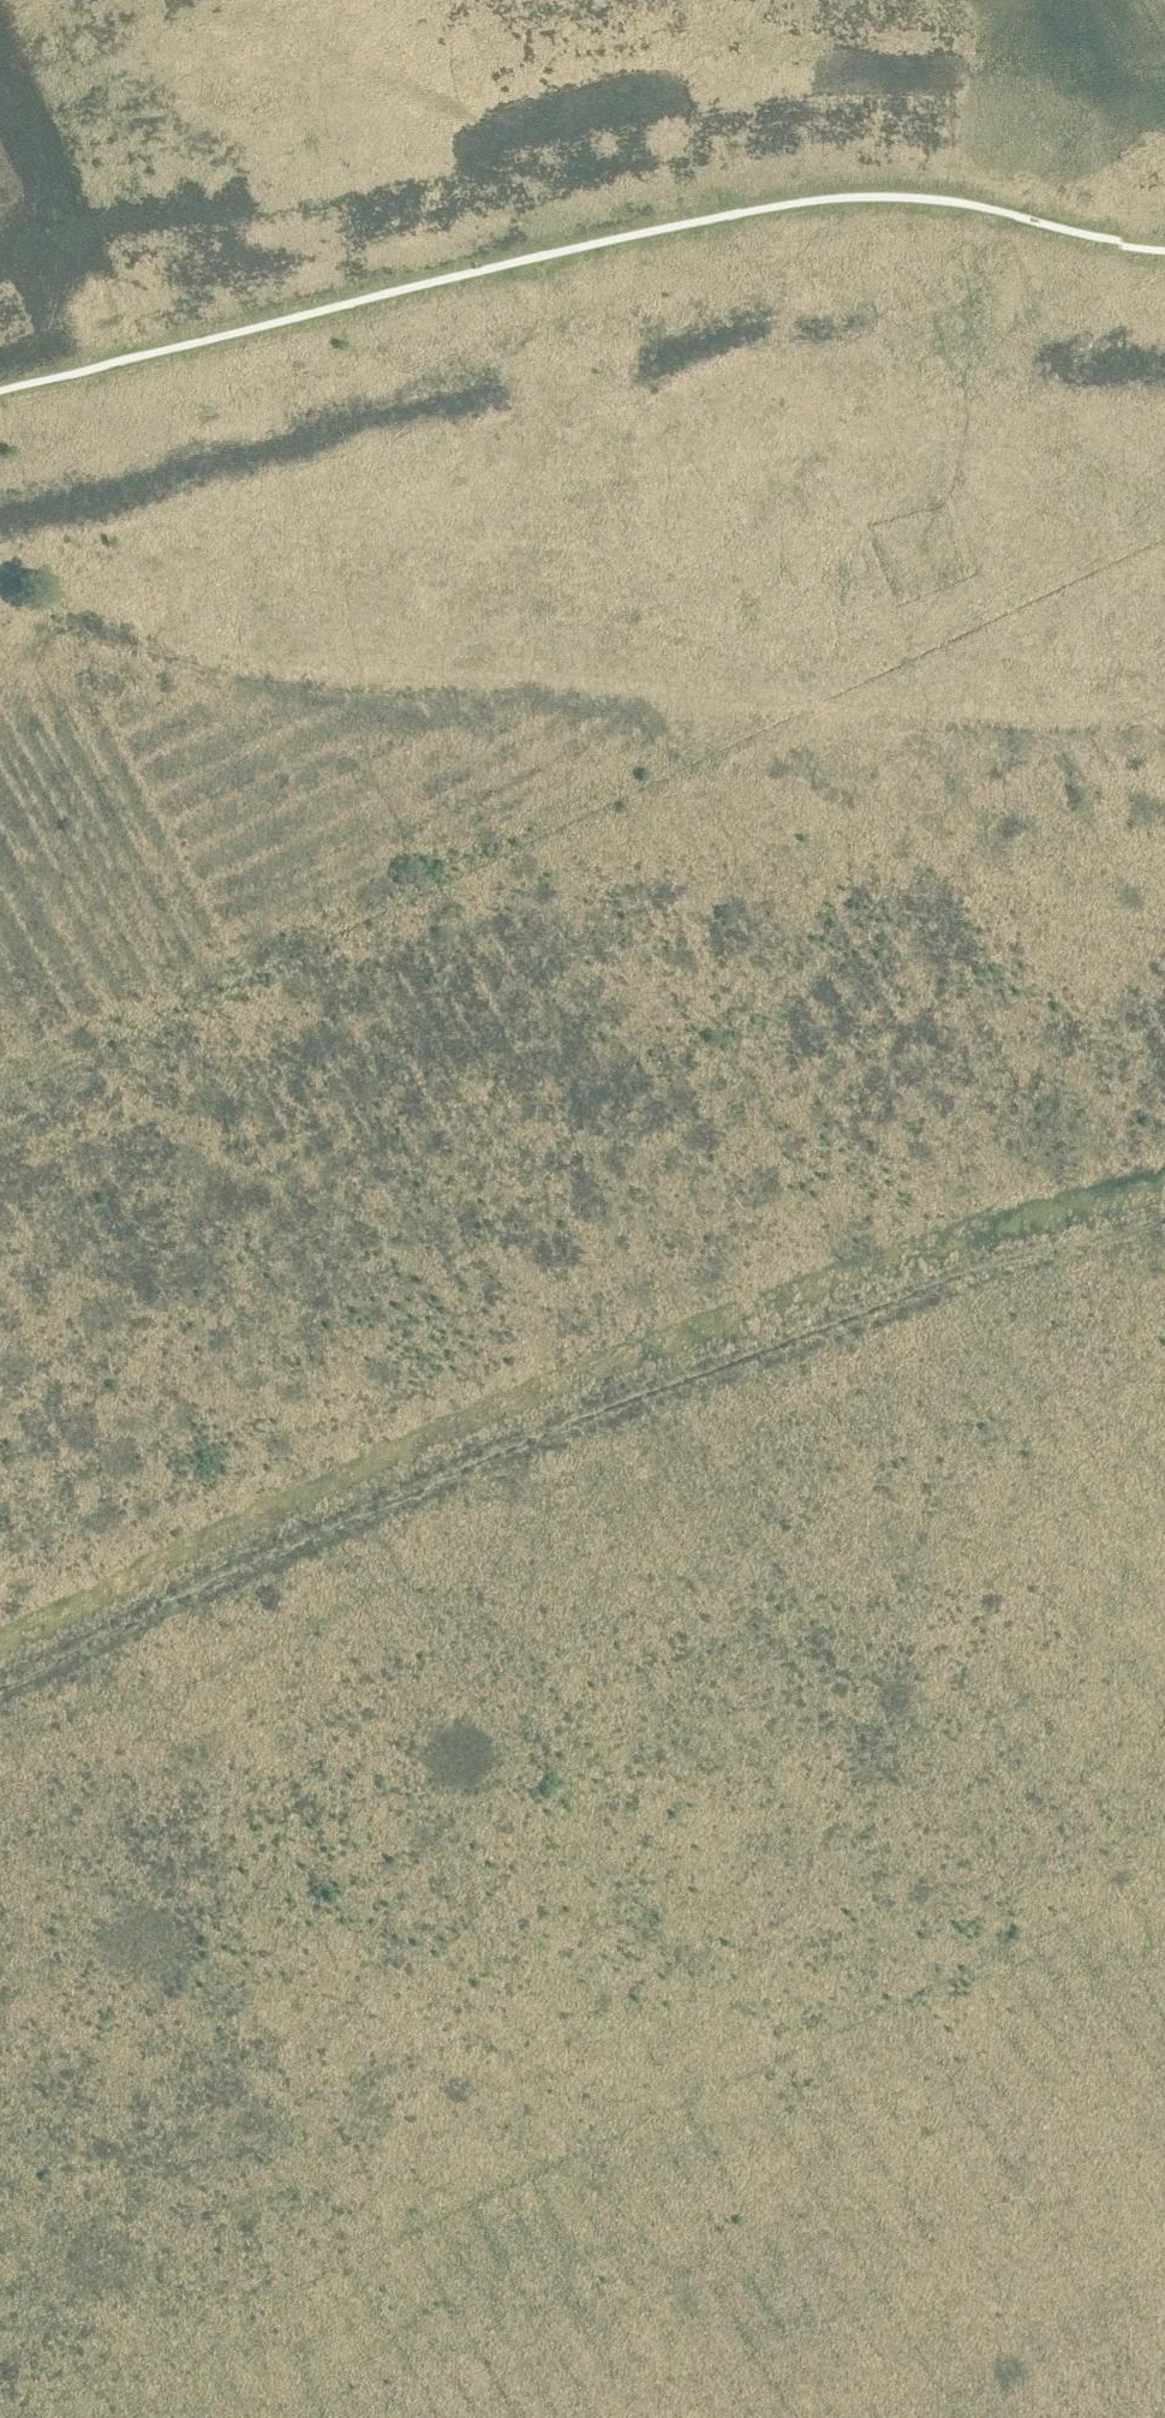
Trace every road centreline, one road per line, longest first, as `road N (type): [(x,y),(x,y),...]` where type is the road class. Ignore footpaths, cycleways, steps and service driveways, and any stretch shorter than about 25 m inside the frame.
road 1 (track): [(1164,1256),(937,1321),(582,1460),(218,1625),(0,1738)]

